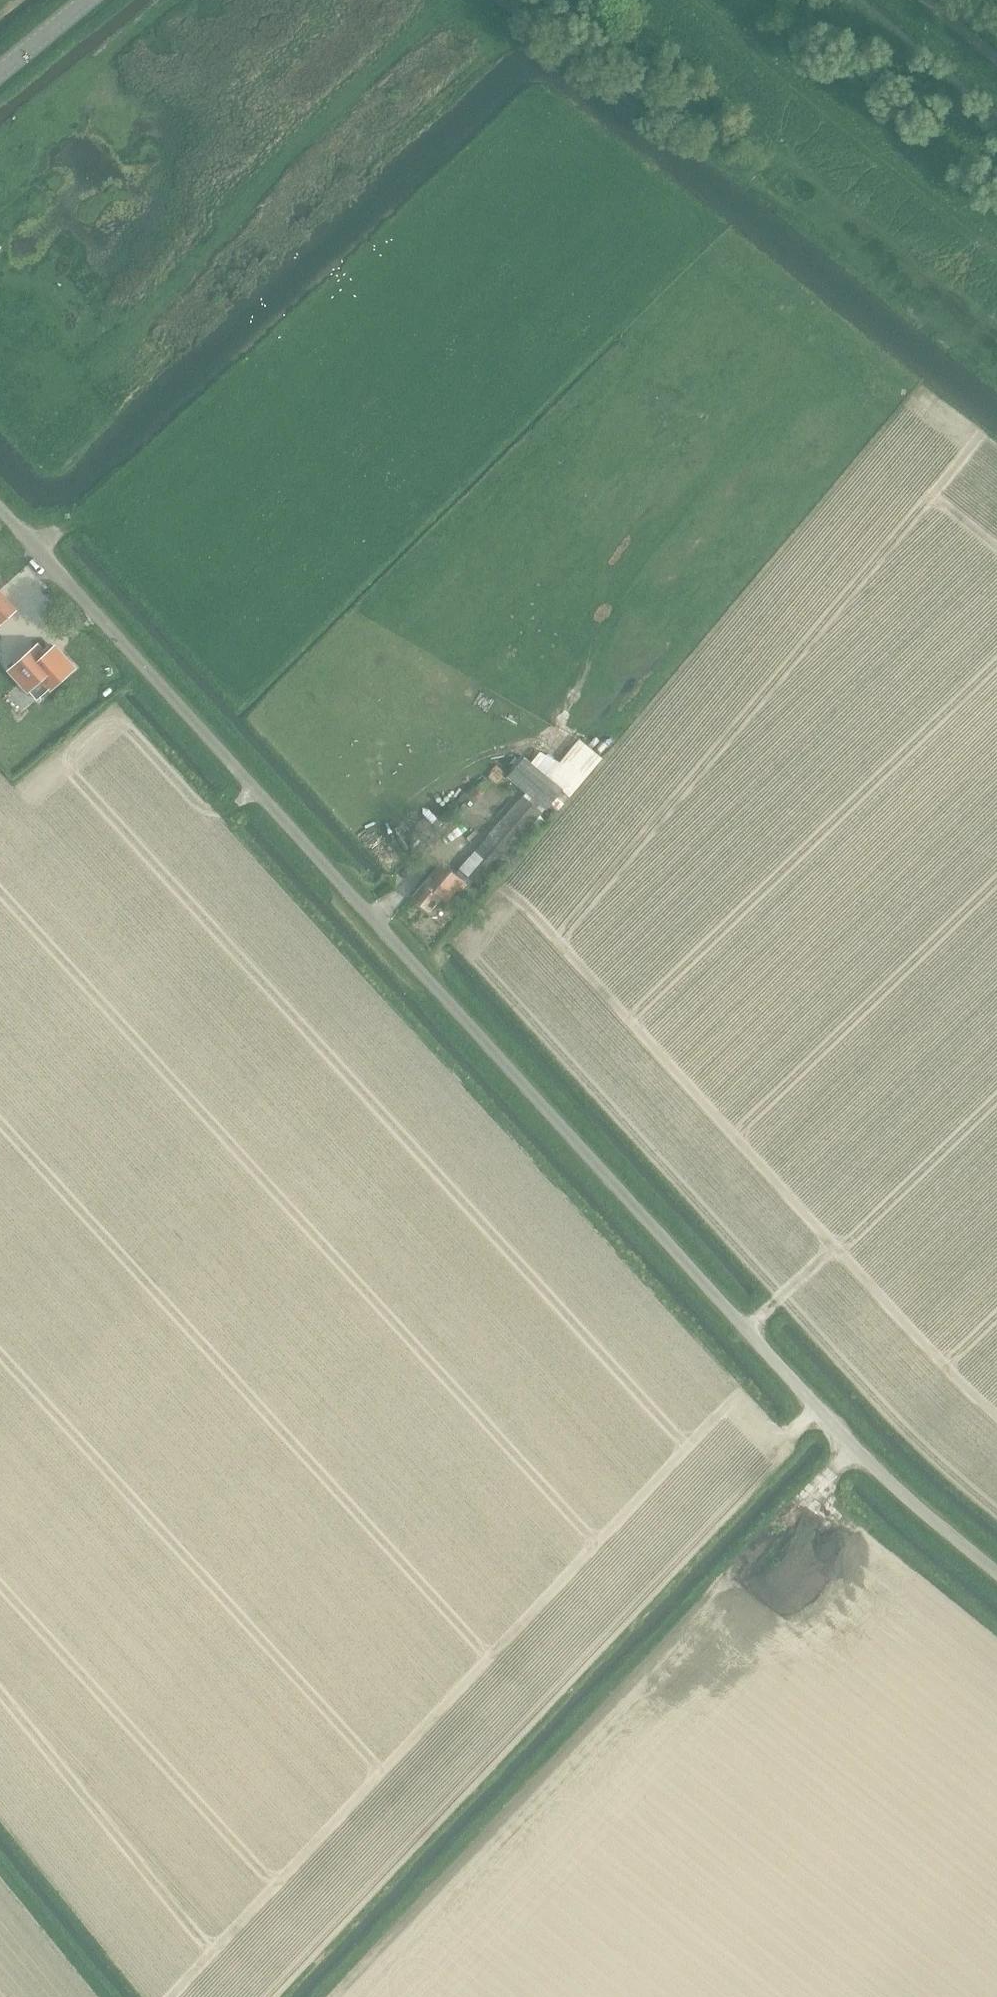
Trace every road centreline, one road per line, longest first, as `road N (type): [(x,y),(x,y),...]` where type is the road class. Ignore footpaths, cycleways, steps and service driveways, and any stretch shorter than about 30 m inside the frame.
road 1 (unclassified): [(996,1568),(852,1447),(0,509)]

